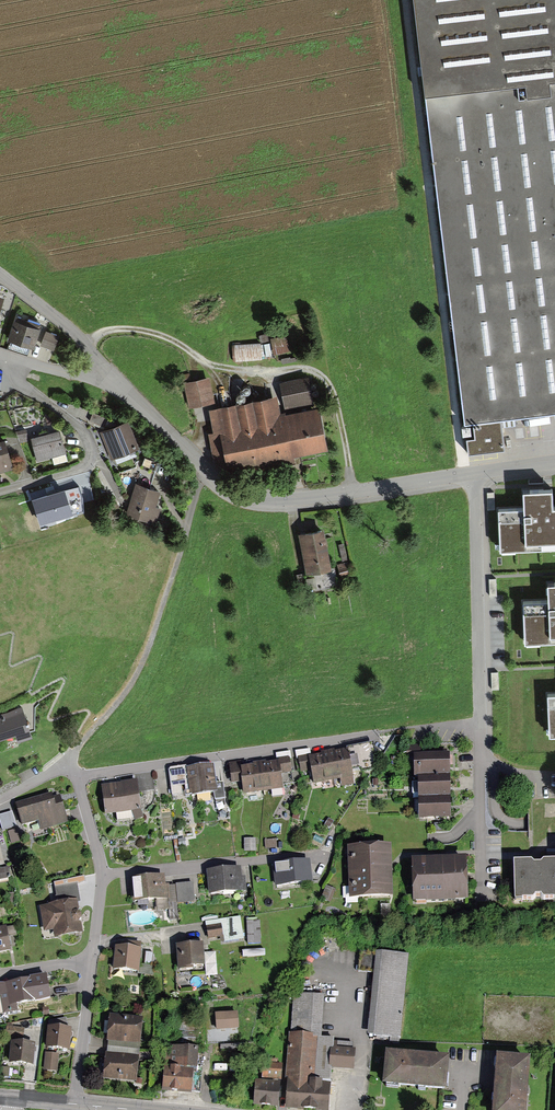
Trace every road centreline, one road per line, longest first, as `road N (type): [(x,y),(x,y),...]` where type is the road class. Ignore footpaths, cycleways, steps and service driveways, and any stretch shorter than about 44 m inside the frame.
road 1 (residential): [(473,474),(481,827)]
road 2 (residential): [(68,765),(140,668),(207,471)]
road 3 (residential): [(79,777),(380,732)]
road 4 (residential): [(473,474),(264,501),(223,488),(207,471)]
road 5 (residential): [(18,358),(25,388),(78,424),(91,452),(81,468),(0,492)]
road 6 (residential): [(330,857),(102,875)]
road 7 (residential): [(110,376),(54,315),(0,275)]
road 8 (residential): [(74,1104),(92,963)]
road 9 (residential): [(207,471),(110,376)]

